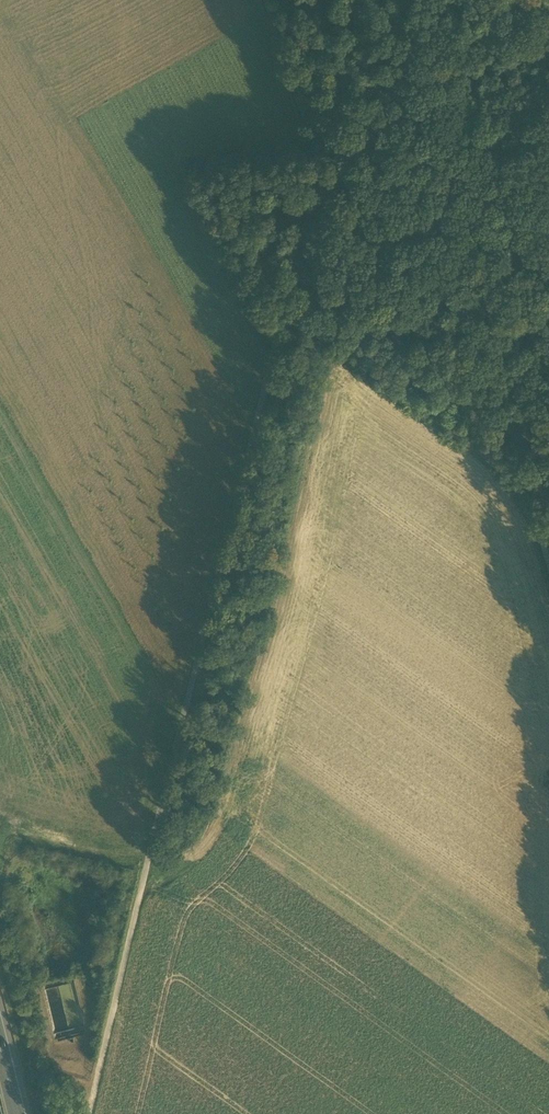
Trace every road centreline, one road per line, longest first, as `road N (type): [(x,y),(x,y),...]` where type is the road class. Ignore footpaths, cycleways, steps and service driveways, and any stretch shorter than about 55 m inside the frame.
road 1 (track): [(325,177),(314,194),(90,1113)]
road 2 (track): [(325,177),(388,284),(459,382),(548,561)]
road 3 (track): [(265,0),(325,177)]

